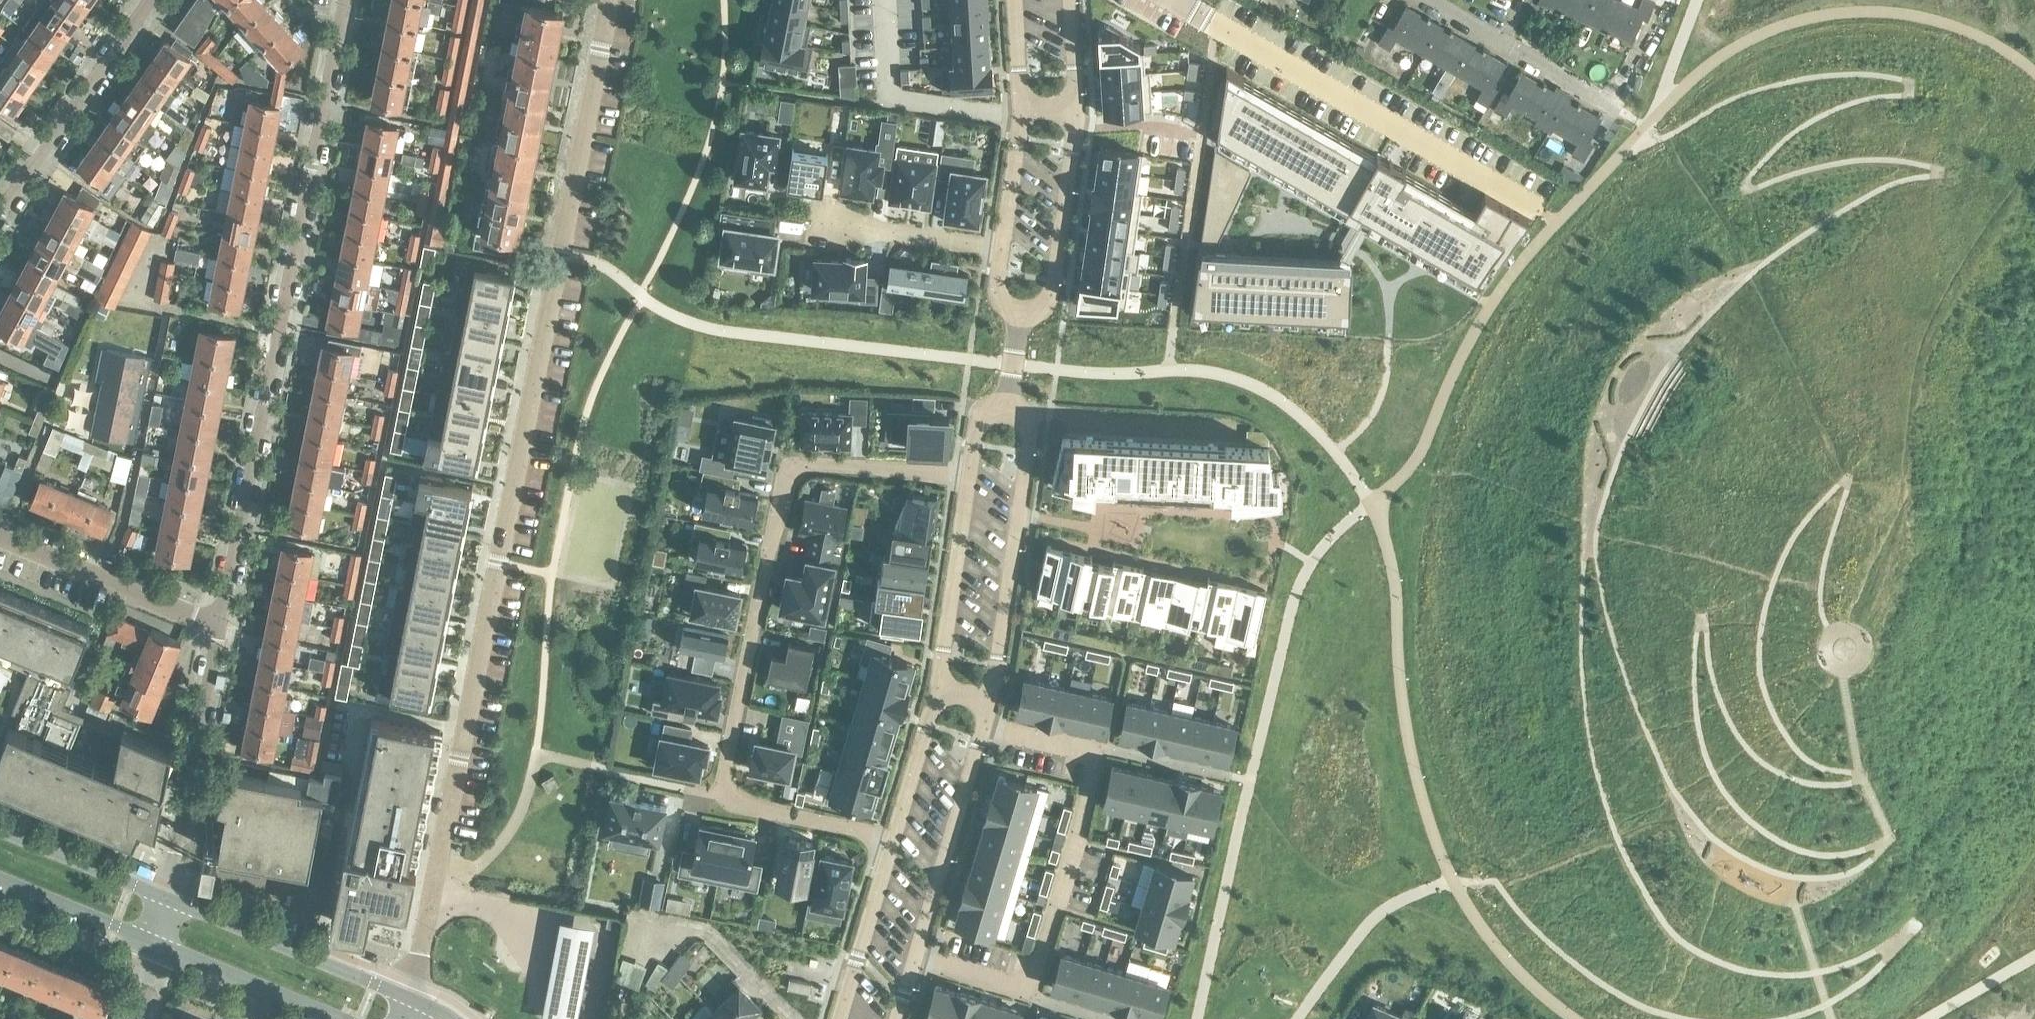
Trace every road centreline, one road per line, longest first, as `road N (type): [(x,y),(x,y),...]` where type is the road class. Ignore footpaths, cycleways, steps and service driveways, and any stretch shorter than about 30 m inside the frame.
road 1 (residential): [(419,1004),(435,885),(576,213),(612,0)]
road 2 (residential): [(895,835),(719,795),(789,466),(969,479)]
road 3 (residential): [(233,609),(313,222),(345,0)]
road 4 (residential): [(985,725),(1098,751),(1033,994),(916,959)]
road 5 (residential): [(1171,0),(1526,202)]
road 6 (residential): [(1019,314),(1045,303),(1074,129),(1071,0)]
road 7 (residential): [(990,695),(1029,428),(1008,406)]
road 8 (residential): [(168,897),(233,609)]
road 9 (secondary): [(419,1004),(168,897)]
road 10 (residential): [(0,214),(154,0)]
road 11 (residential): [(1015,0),(1022,114),(1004,248)]
road 12 (residential): [(0,531),(233,609)]
road 13 (residential): [(916,959),(985,725)]
road 14 (residential): [(1619,106),(1419,0)]
road 15 (residential): [(969,479),(940,685)]
road 16 (secondary): [(156,946),(336,1018)]
road 17 (residential): [(895,835),(839,1018)]
road 18 (residential): [(1004,248),(817,223)]
road 19 (secondary): [(168,897),(0,829)]
road 20 (secondary): [(0,882),(156,946)]
road 21 (residential): [(940,685),(895,835)]

